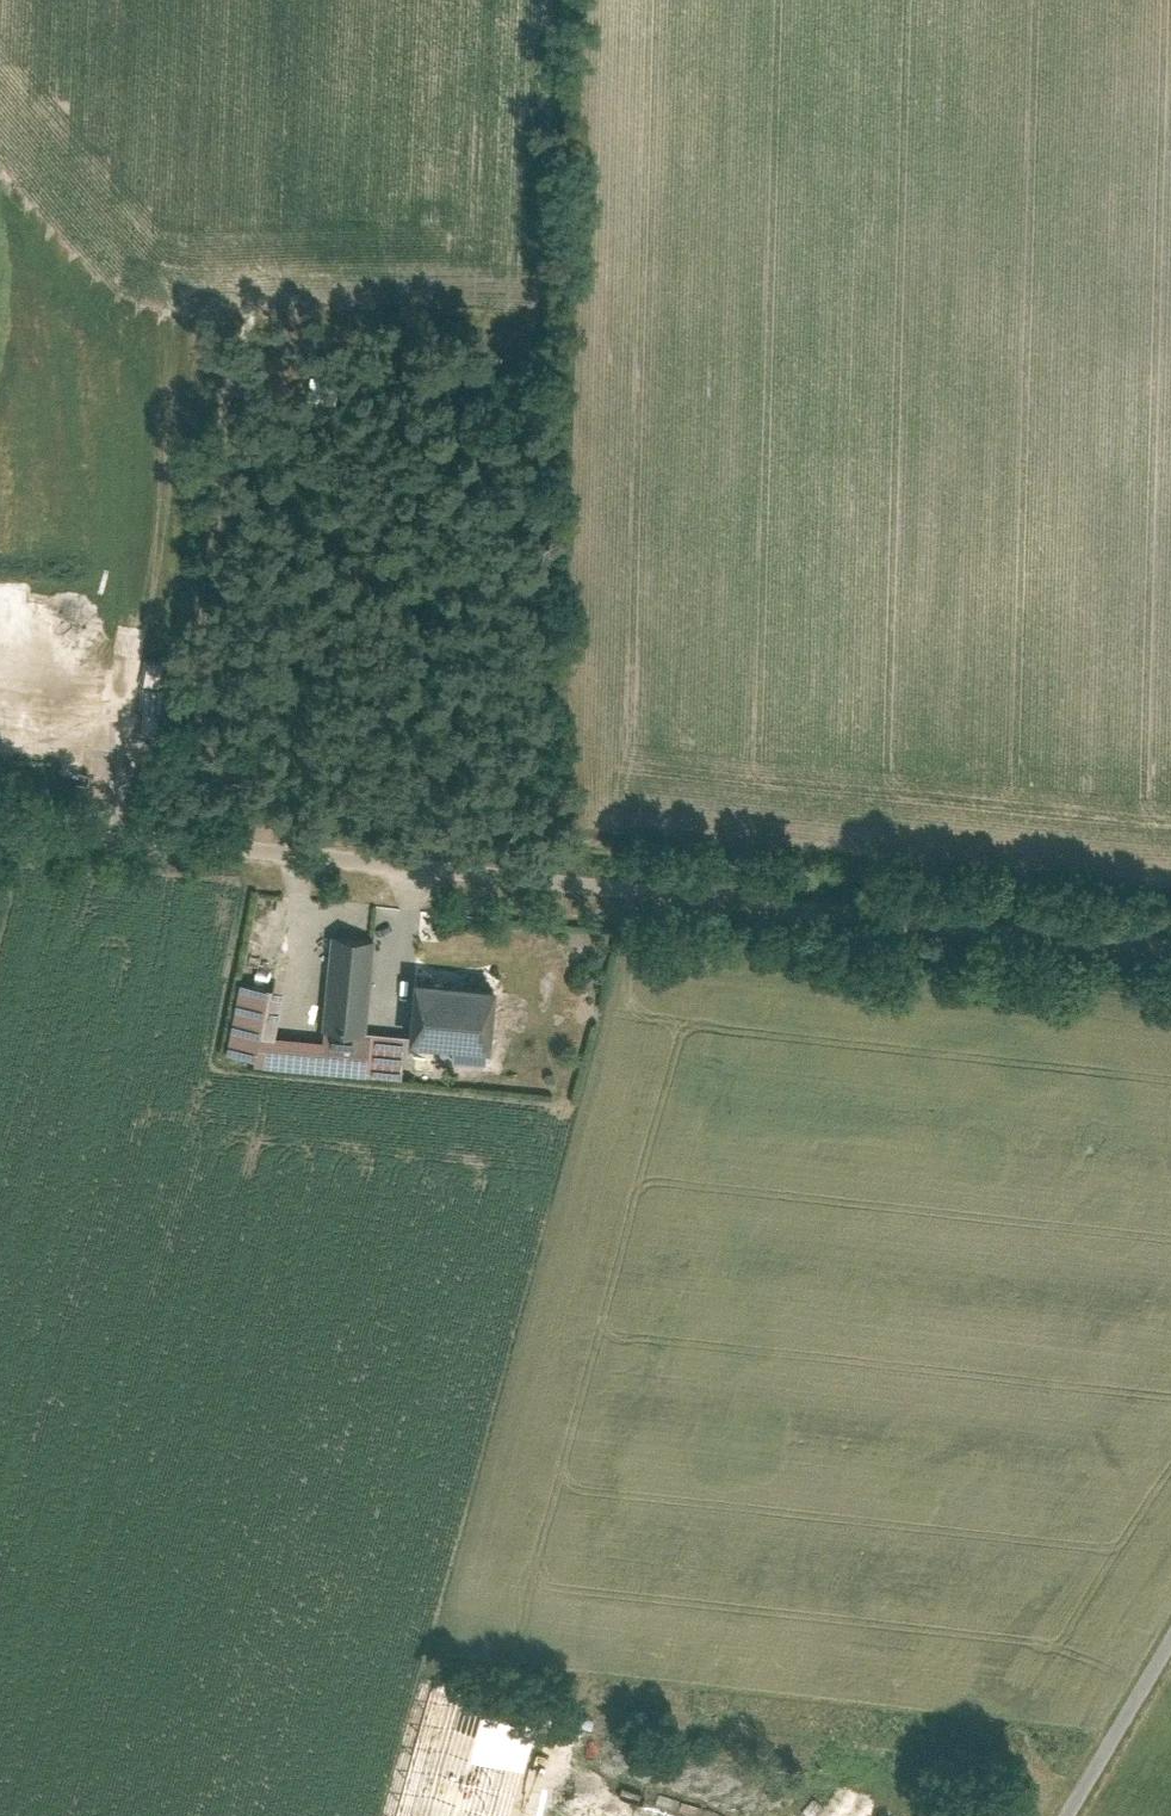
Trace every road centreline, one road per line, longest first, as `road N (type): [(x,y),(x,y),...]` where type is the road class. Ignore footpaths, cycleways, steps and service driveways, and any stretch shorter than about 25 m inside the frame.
road 1 (residential): [(1170,953),(0,824)]
road 2 (residential): [(1170,1643),(1071,1815)]

